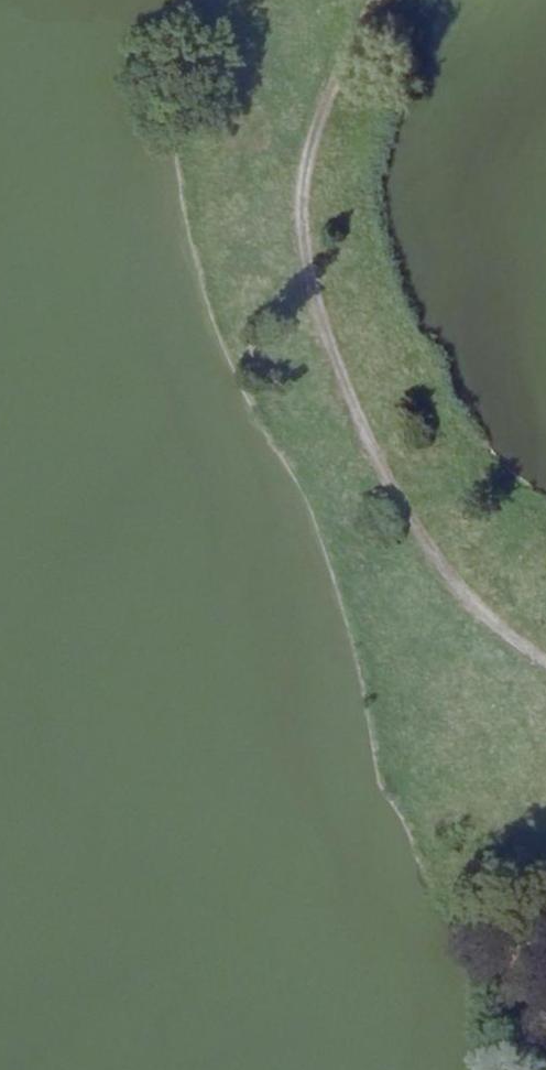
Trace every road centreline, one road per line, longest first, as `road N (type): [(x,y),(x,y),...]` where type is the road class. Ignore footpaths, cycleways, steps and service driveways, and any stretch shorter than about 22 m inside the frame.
road 1 (unclassified): [(370,0),(313,120),(295,190),(309,305),(348,419),(416,545),(468,609),(545,670)]

